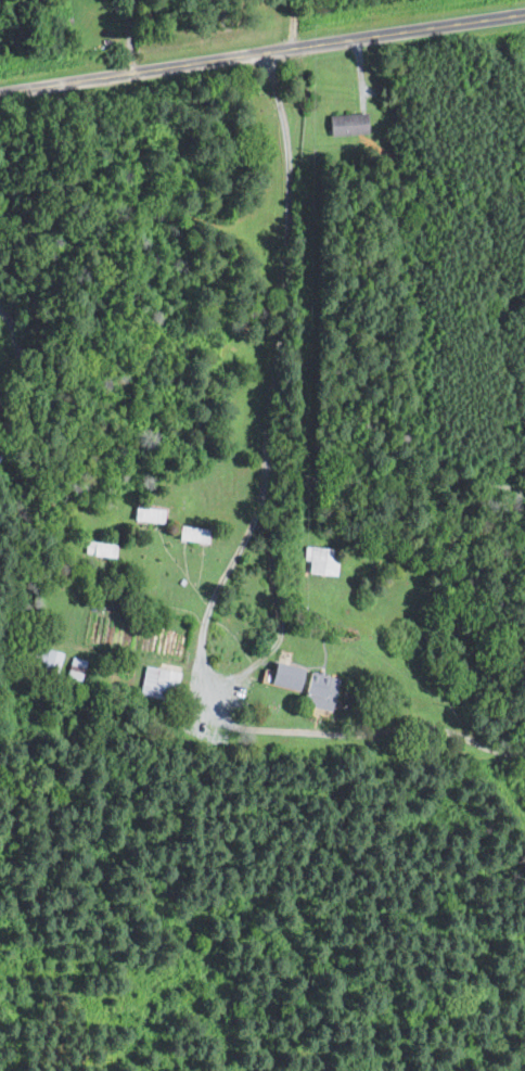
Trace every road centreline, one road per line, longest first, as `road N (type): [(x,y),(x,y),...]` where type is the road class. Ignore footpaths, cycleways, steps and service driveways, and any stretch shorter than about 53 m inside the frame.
road 1 (residential): [(262,48),(290,152),(289,269),(261,510),(207,627),(213,690),(235,727),(333,734),(423,727),(524,749)]
road 2 (tertiary): [(0,89),(524,10)]

